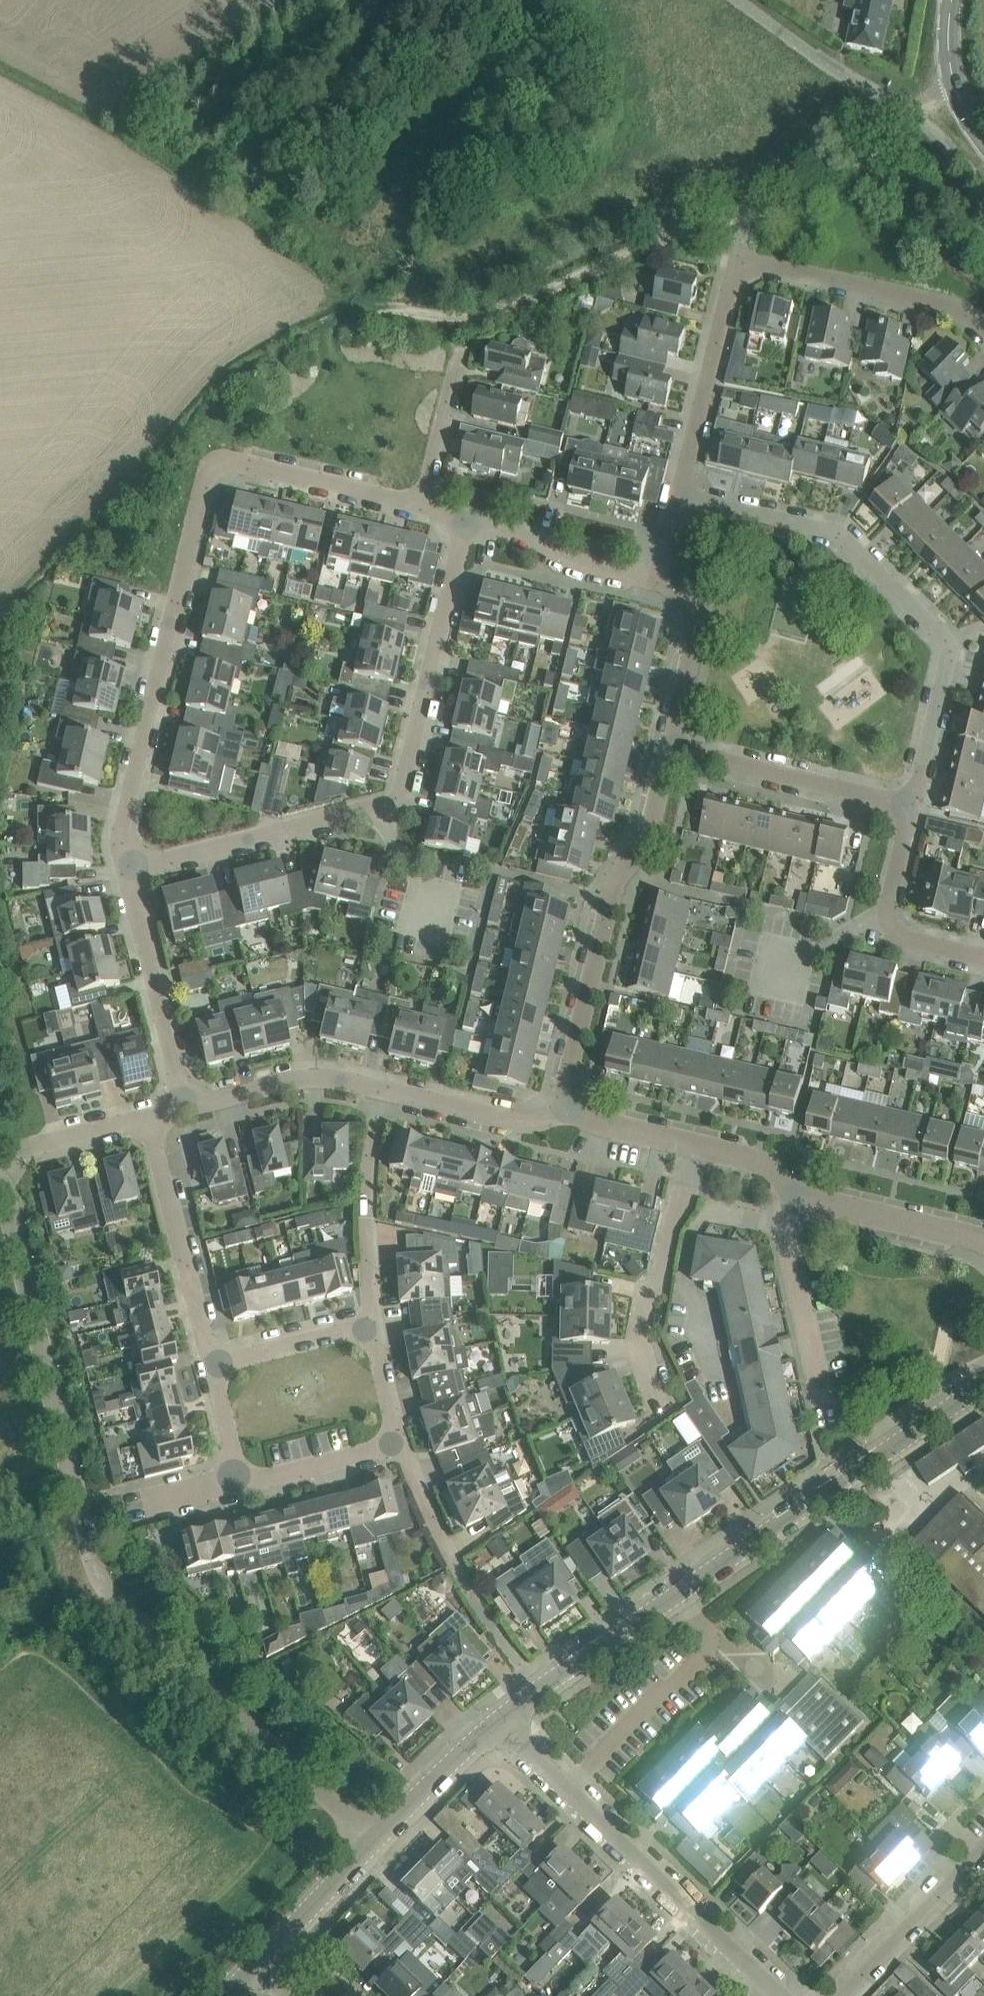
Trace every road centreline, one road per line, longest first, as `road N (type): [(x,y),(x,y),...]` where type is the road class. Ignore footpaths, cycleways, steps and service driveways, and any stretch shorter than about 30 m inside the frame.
road 1 (unclassified): [(0,1174),(6,1173),(107,1553),(129,1584),(381,1828)]
road 2 (residential): [(135,876),(135,774),(201,485),(216,470),(240,467),(429,510)]
road 3 (tertiary): [(495,1721),(983,1381)]
road 4 (residential): [(135,876),(394,806),(414,762),(464,522)]
road 5 (residential): [(675,499),(732,268),(957,303),(983,330)]
road 6 (residential): [(902,801),(935,681),(930,623),(819,521),(675,499)]
road 7 (track): [(745,216),(603,266),(533,301),(457,313),(348,298)]
road 8 (residential): [(565,1120),(664,734)]
road 9 (residential): [(776,1995),(495,1721)]
road 10 (residential): [(661,1402),(641,1348),(695,1153)]
road 11 (track): [(745,216),(853,174),(914,107),(955,84)]
road 12 (residential): [(902,801),(664,734)]
road 13 (residential): [(209,1359),(148,1122)]
road 14 (residential): [(190,1109),(135,876)]
road 15 (residential): [(369,1321),(375,1090)]
road 16 (residential): [(797,1201),(788,1237),(827,1426)]
road 17 (residential): [(983,944),(880,917),(877,895),(902,801)]
road 18 (residential): [(845,1995),(983,1853)]
road 19 (residential): [(464,522),(651,580)]
road 20 (residential): [(375,1090),(515,1124),(565,1120)]
road 21 (residential): [(797,1201),(983,1245)]
road 22 (residential): [(190,1109),(312,1081),(375,1090)]
road 23 (tertiary): [(258,1965),(381,1828)]
road 24 (residential): [(664,734),(690,607),(673,586),(651,580)]
road 25 (residential): [(429,510),(465,344)]
road 26 (residential): [(239,1482),(401,1443)]
road 27 (residential): [(209,1359),(369,1321)]
road 28 (tertiary): [(381,1828),(495,1721)]
road 29 (secondary): [(983,141),(955,84),(953,0)]
road 30 (residential): [(565,1120),(695,1153)]
road 31 (residential): [(239,1482),(209,1359)]
road 32 (residential): [(456,1557),(401,1443)]
road 33 (residential): [(401,1443),(369,1321)]

